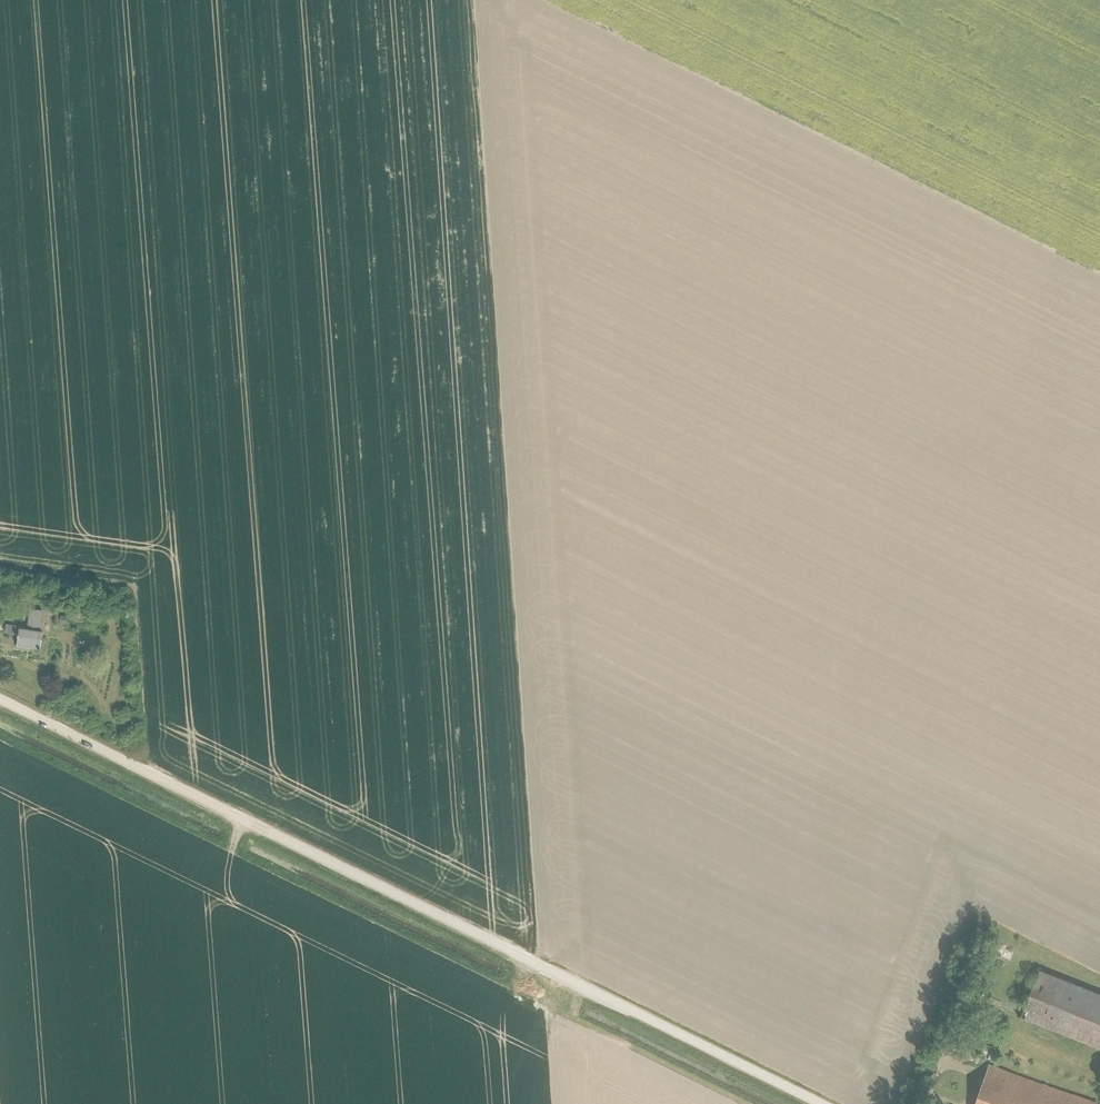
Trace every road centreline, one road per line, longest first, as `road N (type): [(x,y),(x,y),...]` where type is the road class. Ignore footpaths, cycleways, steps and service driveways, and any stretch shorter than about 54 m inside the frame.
road 1 (unclassified): [(818,1103),(0,700)]

